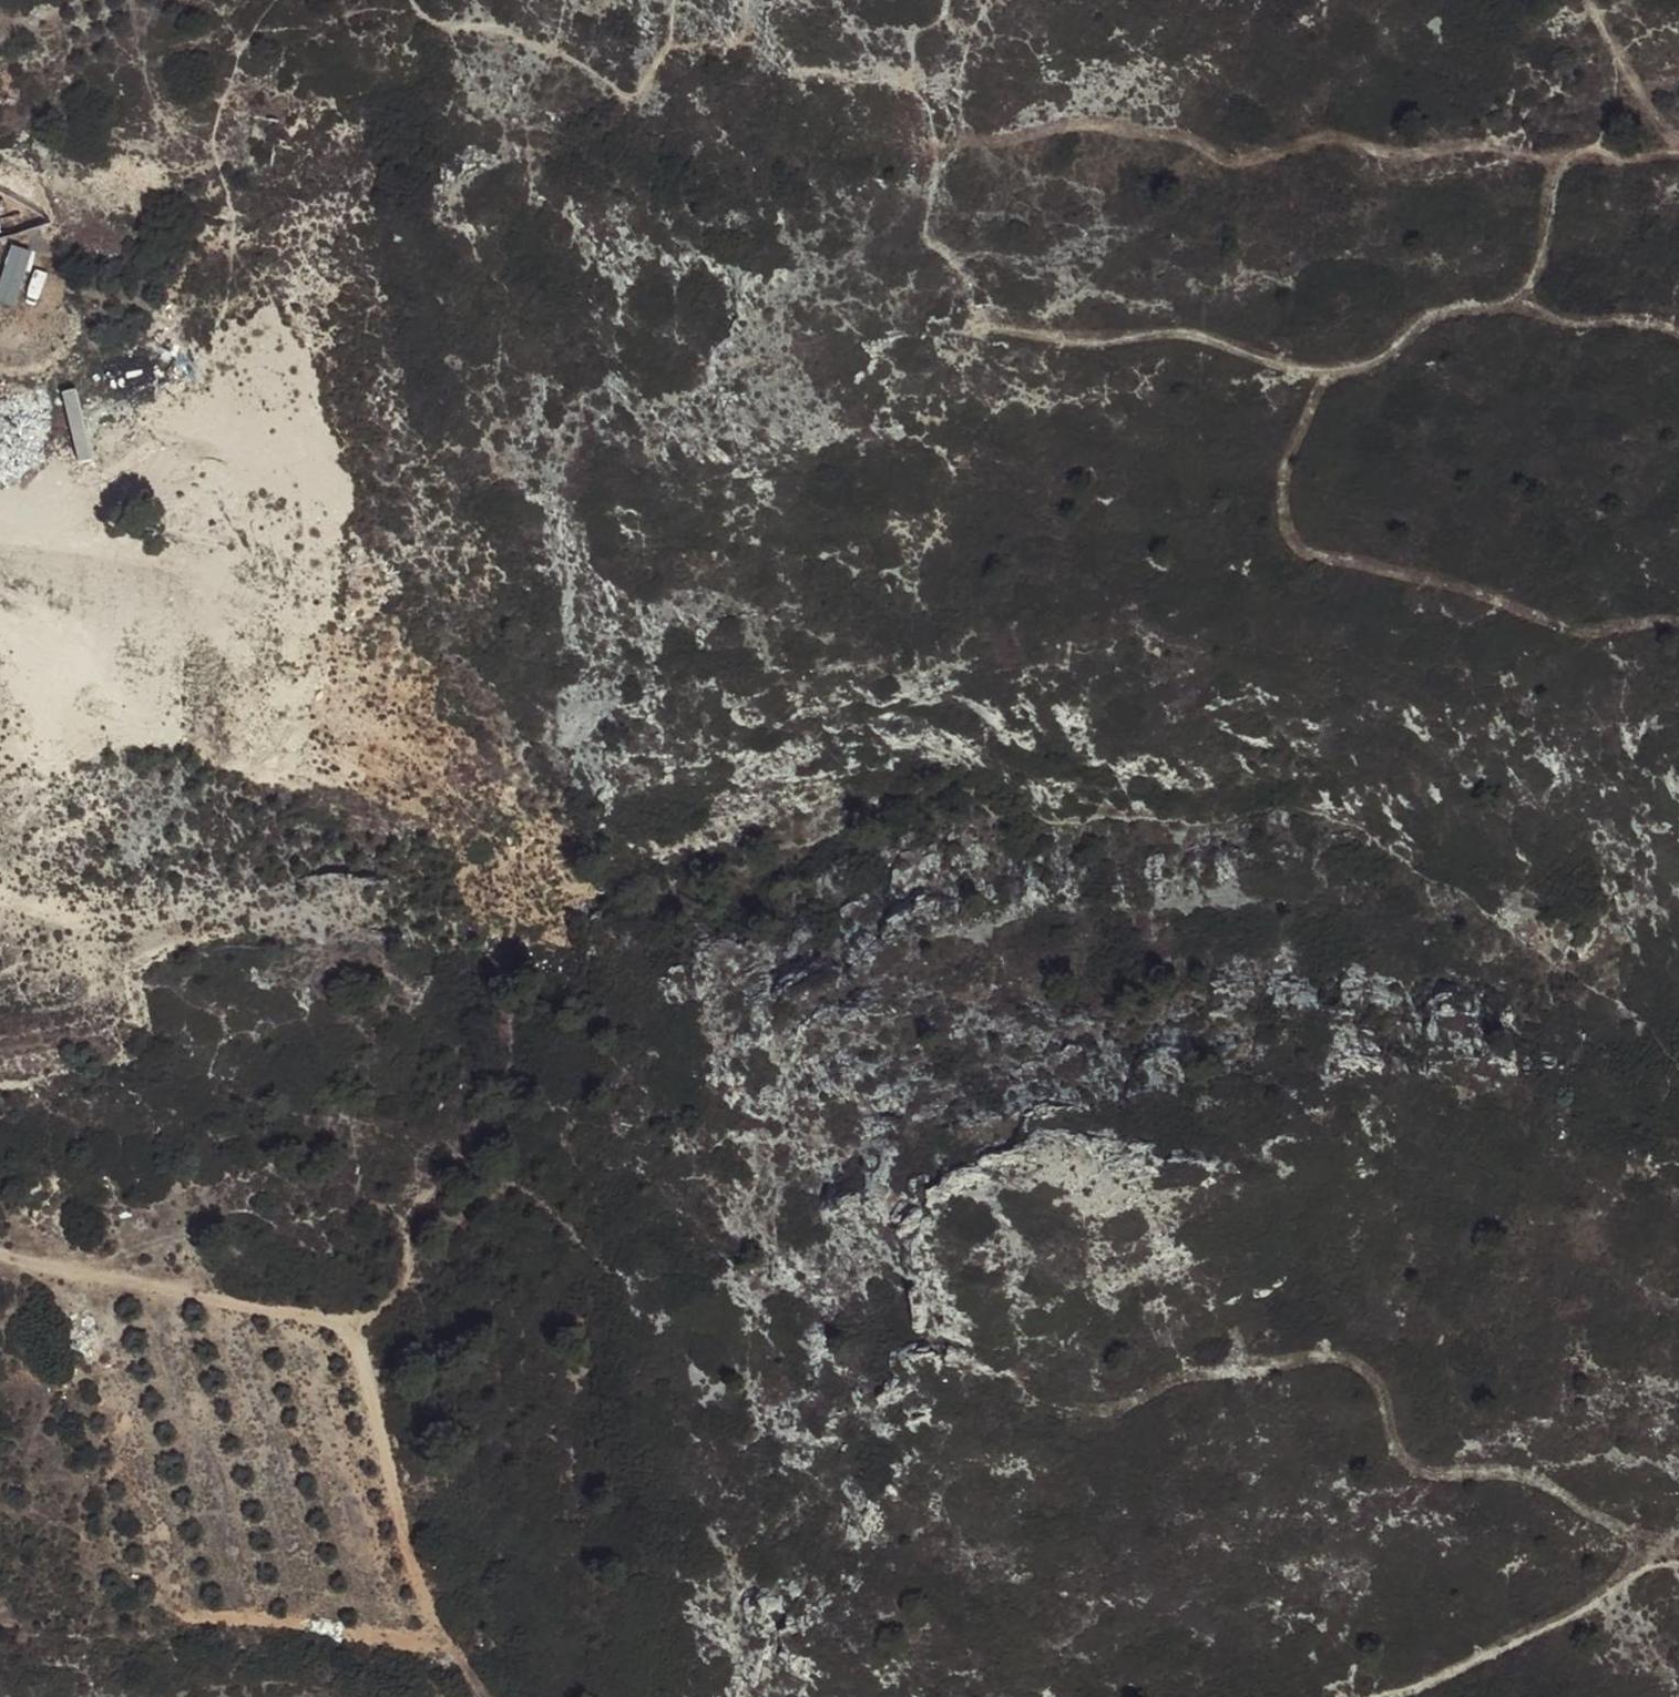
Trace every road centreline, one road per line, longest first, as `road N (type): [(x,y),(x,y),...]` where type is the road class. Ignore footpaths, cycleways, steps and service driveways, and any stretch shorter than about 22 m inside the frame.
road 1 (track): [(484,1696),(447,1648),(422,1589),(349,1333),(335,1316),(0,1257)]
road 2 (track): [(1678,1548),(1636,1542),(1607,1589),(1490,1661),(1370,1696)]

